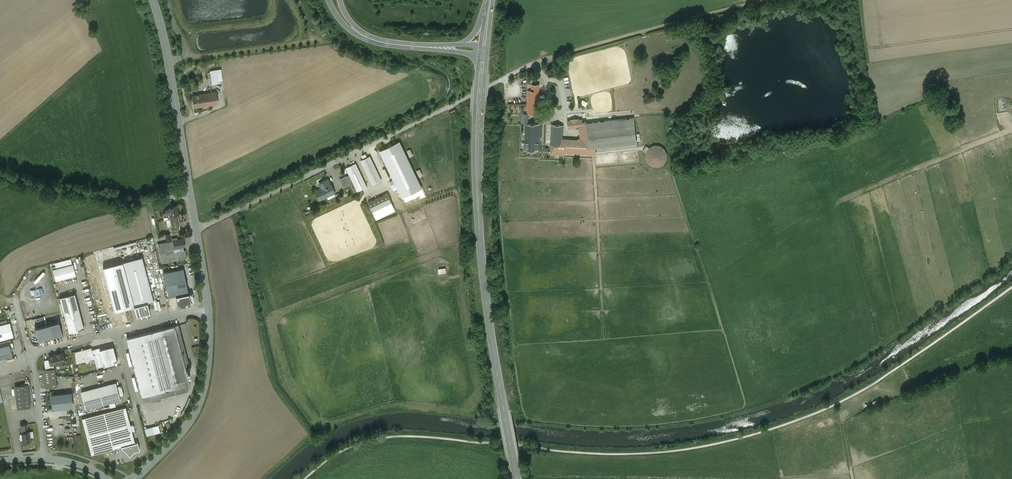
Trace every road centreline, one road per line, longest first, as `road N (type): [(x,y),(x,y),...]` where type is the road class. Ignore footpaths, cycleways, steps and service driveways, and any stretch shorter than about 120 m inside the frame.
road 1 (secondary): [(517,478),(482,257),(484,56)]
road 2 (unclassified): [(196,231),(541,61)]
road 3 (track): [(764,0),(541,61)]
road 4 (tertiary): [(190,196),(153,0)]
road 5 (tertiary): [(133,478),(177,439),(200,402),(208,308)]
road 6 (residential): [(0,176),(114,200),(190,196)]
road 7 (trunk): [(329,0),(359,36),(484,56)]
road 8 (trunk): [(464,43),(369,31),(343,0)]

